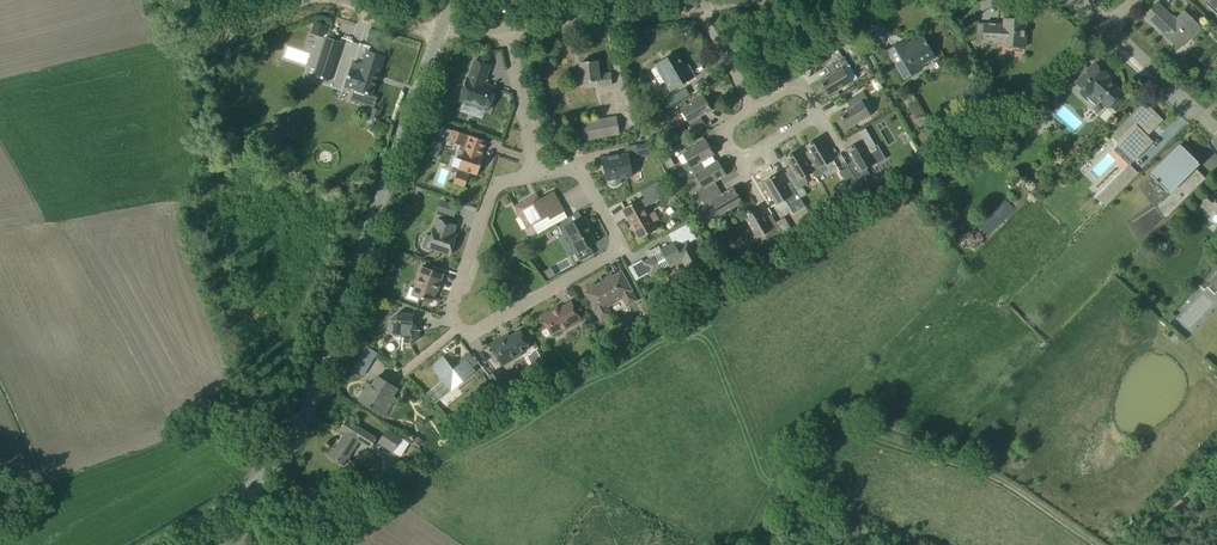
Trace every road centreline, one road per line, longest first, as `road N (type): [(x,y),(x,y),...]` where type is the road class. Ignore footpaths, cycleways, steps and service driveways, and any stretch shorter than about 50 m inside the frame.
road 1 (tertiary): [(155,544),(235,498),(299,426),(436,35)]
road 2 (residential): [(459,329),(470,333),(618,247),(575,168),(535,174)]
road 3 (tertiary): [(703,8),(505,28)]
road 4 (residential): [(535,174),(493,186),(452,312),(459,329)]
road 5 (residential): [(795,93),(807,103),(811,124),(747,162),(734,127),(760,111)]
road 6 (residential): [(535,174),(505,28)]
road 7 (tertiary): [(1216,126),(1118,33)]
road 8 (track): [(303,0),(217,26),(198,0)]
road 9 (track): [(436,35),(320,0)]

